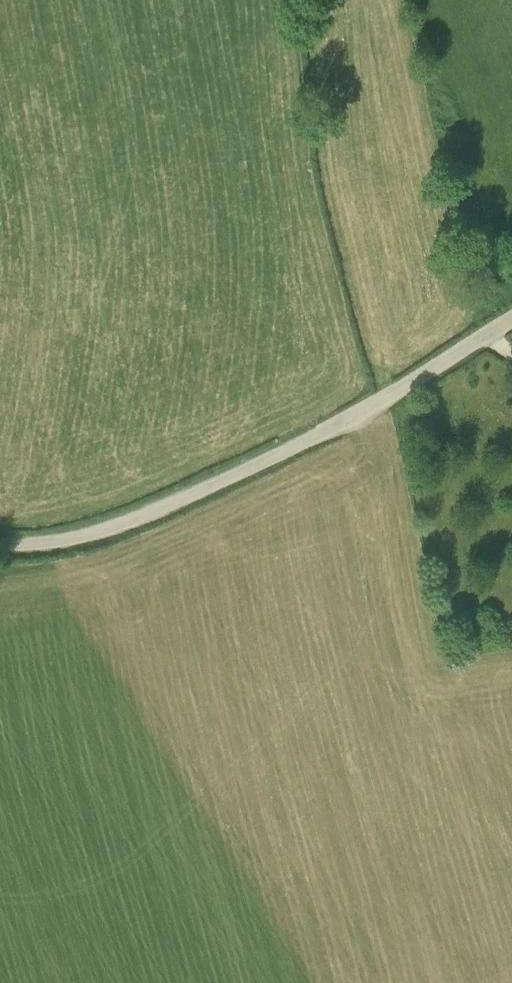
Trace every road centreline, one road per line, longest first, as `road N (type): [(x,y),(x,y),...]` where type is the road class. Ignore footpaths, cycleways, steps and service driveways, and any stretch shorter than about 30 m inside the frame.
road 1 (unclassified): [(0,545),(76,537),(153,511),(302,443),(511,320)]

